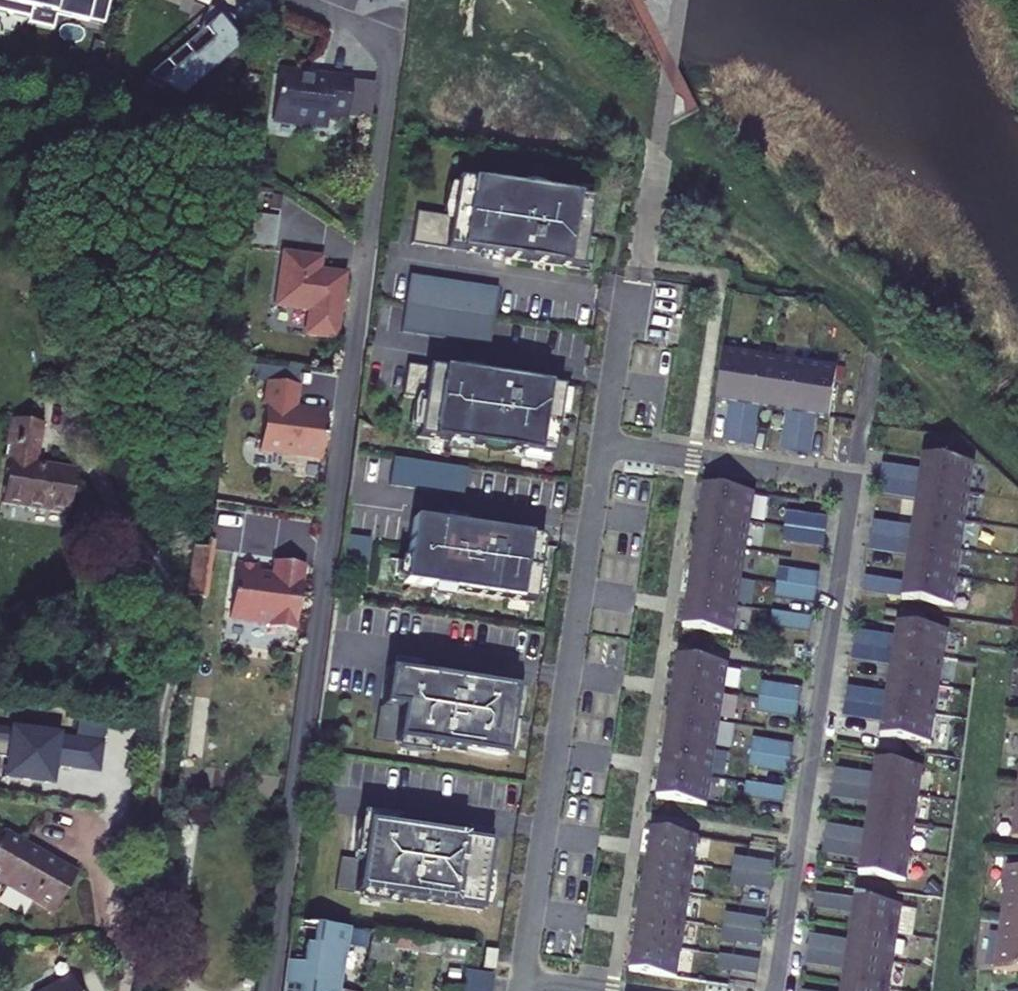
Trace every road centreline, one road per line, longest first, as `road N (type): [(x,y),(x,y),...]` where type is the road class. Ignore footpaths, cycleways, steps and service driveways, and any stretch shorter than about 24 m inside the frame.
road 1 (residential): [(778,990),(855,481),(603,443)]
road 2 (residential): [(603,443),(520,979)]
road 3 (residential): [(627,285),(603,443)]

